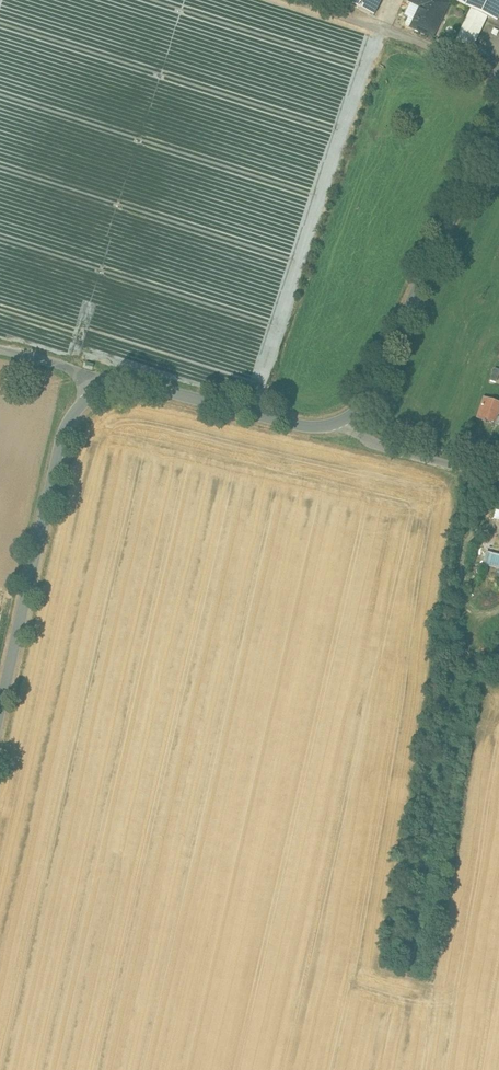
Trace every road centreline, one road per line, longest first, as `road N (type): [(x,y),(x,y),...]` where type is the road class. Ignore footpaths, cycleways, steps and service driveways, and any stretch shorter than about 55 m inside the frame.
road 1 (tertiary): [(336,423),(362,410),(377,390),(498,112)]
road 2 (tertiary): [(0,710),(66,421),(106,388)]
road 3 (tertiary): [(106,388),(144,385),(299,427),(336,423)]
road 4 (unclassified): [(498,74),(319,8)]
road 5 (unclassified): [(498,476),(364,440),(336,423)]

